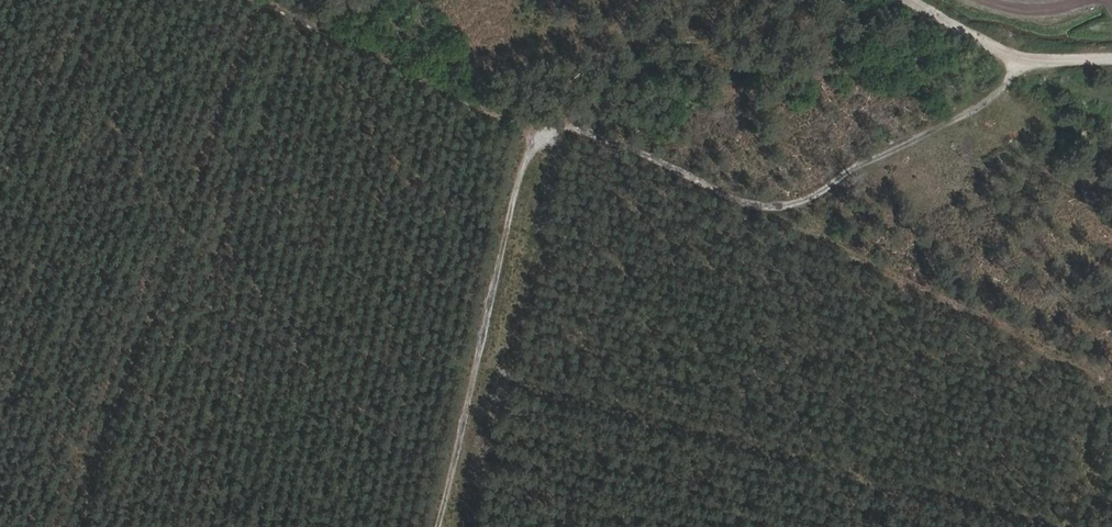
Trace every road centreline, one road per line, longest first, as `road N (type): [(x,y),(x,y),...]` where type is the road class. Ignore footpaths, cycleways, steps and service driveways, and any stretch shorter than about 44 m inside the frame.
road 1 (track): [(524,128),(577,125),(750,203),(802,203),(977,111),(1026,64)]
road 2 (track): [(435,526),(524,128)]
road 3 (track): [(524,128),(261,0)]
road 4 (track): [(1111,65),(1026,64),(910,0)]

